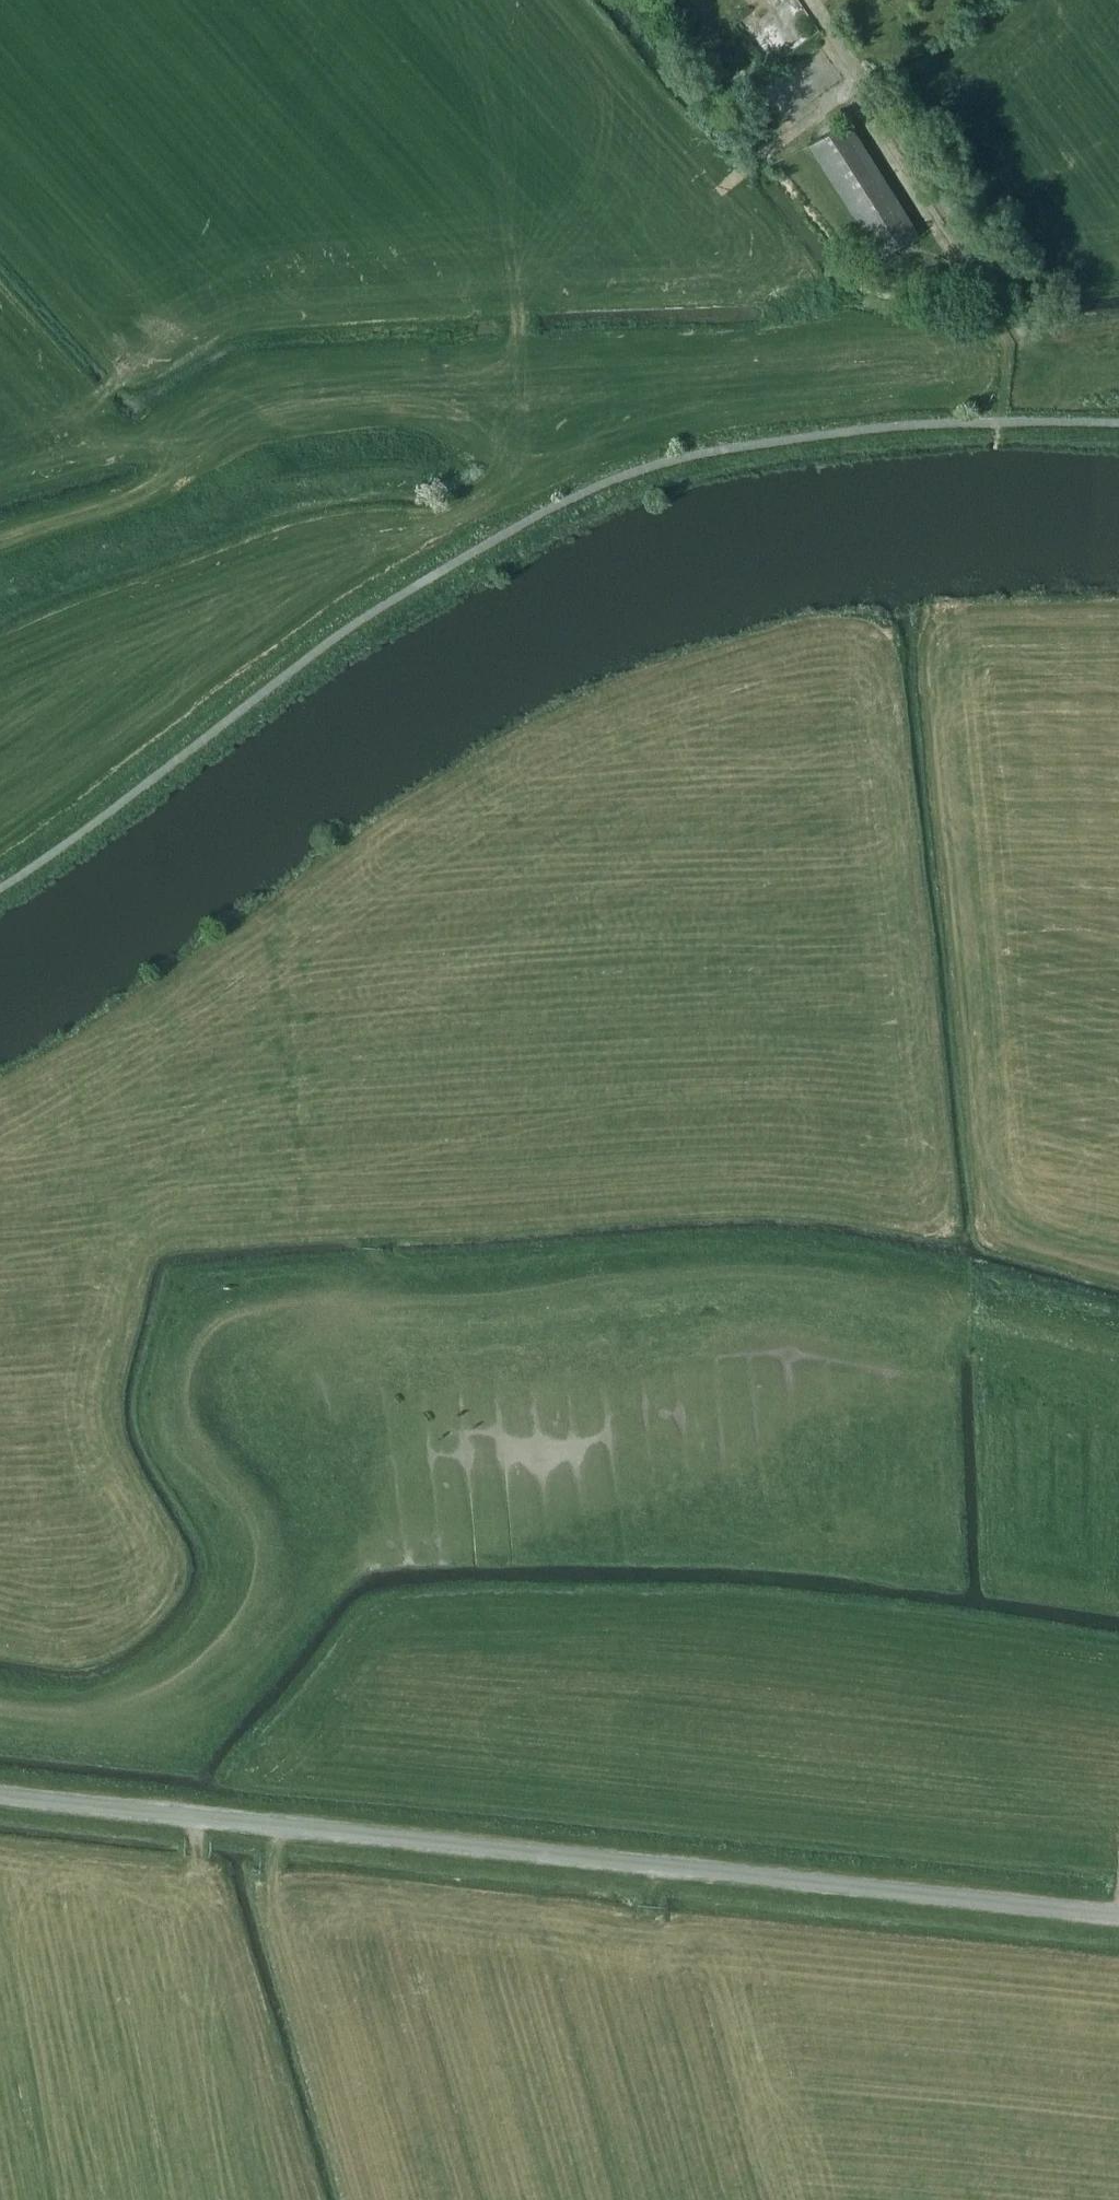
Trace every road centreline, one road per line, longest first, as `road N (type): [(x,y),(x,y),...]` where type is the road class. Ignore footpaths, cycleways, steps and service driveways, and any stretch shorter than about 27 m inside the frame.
road 1 (unclassified): [(1118,1915),(0,1797)]

